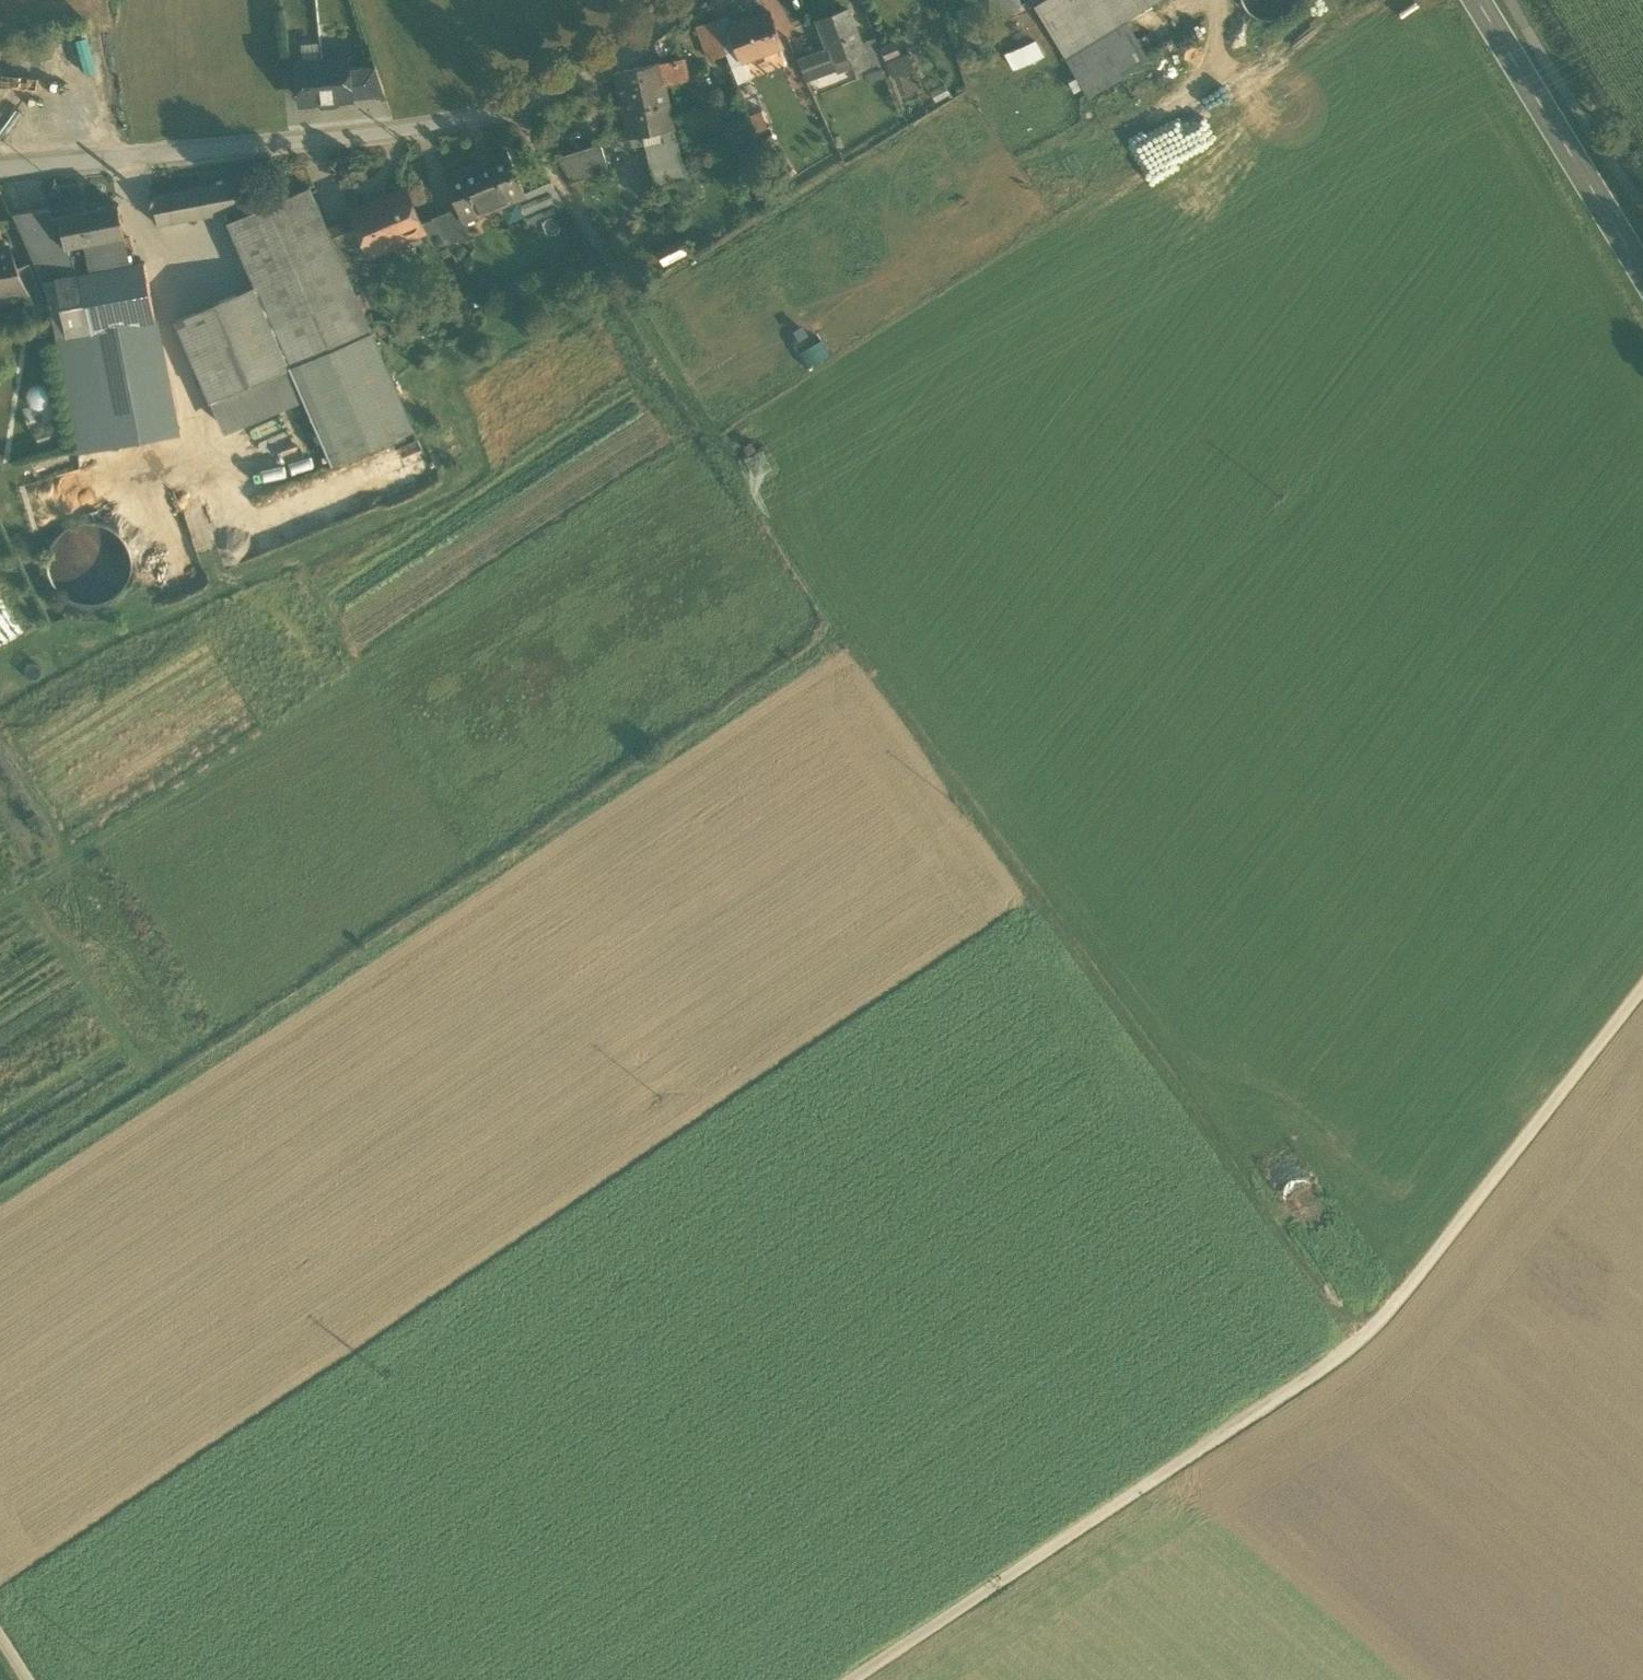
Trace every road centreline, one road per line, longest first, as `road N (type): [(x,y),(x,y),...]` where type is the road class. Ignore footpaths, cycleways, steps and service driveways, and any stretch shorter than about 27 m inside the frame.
road 1 (track): [(515,105),(732,472),(1355,1346)]
road 2 (unclassified): [(851,1679),(1355,1346),(1642,988)]
road 3 (residential): [(682,0),(604,62),(515,105),(392,132),(0,169)]
road 4 (tertiary): [(1642,272),(1477,0)]

